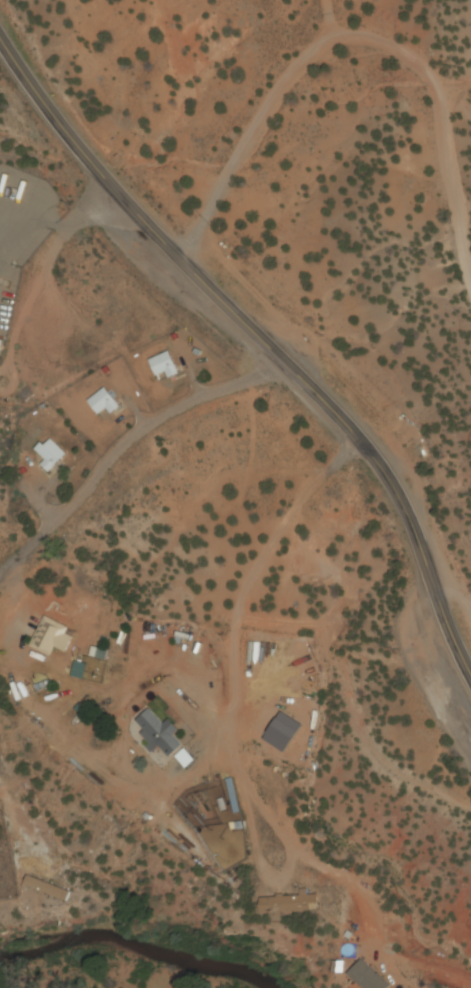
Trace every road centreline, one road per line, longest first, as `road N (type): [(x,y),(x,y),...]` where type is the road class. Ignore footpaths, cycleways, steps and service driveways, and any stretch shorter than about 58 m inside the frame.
road 1 (residential): [(357,437),(276,530),(230,622),(241,783),(281,836),(329,871),(353,902)]
road 2 (primary): [(283,362),(122,200),(0,40)]
road 3 (primary): [(470,679),(421,547),(376,459),(283,362)]
road 4 (residential): [(283,362),(137,430),(0,578)]

